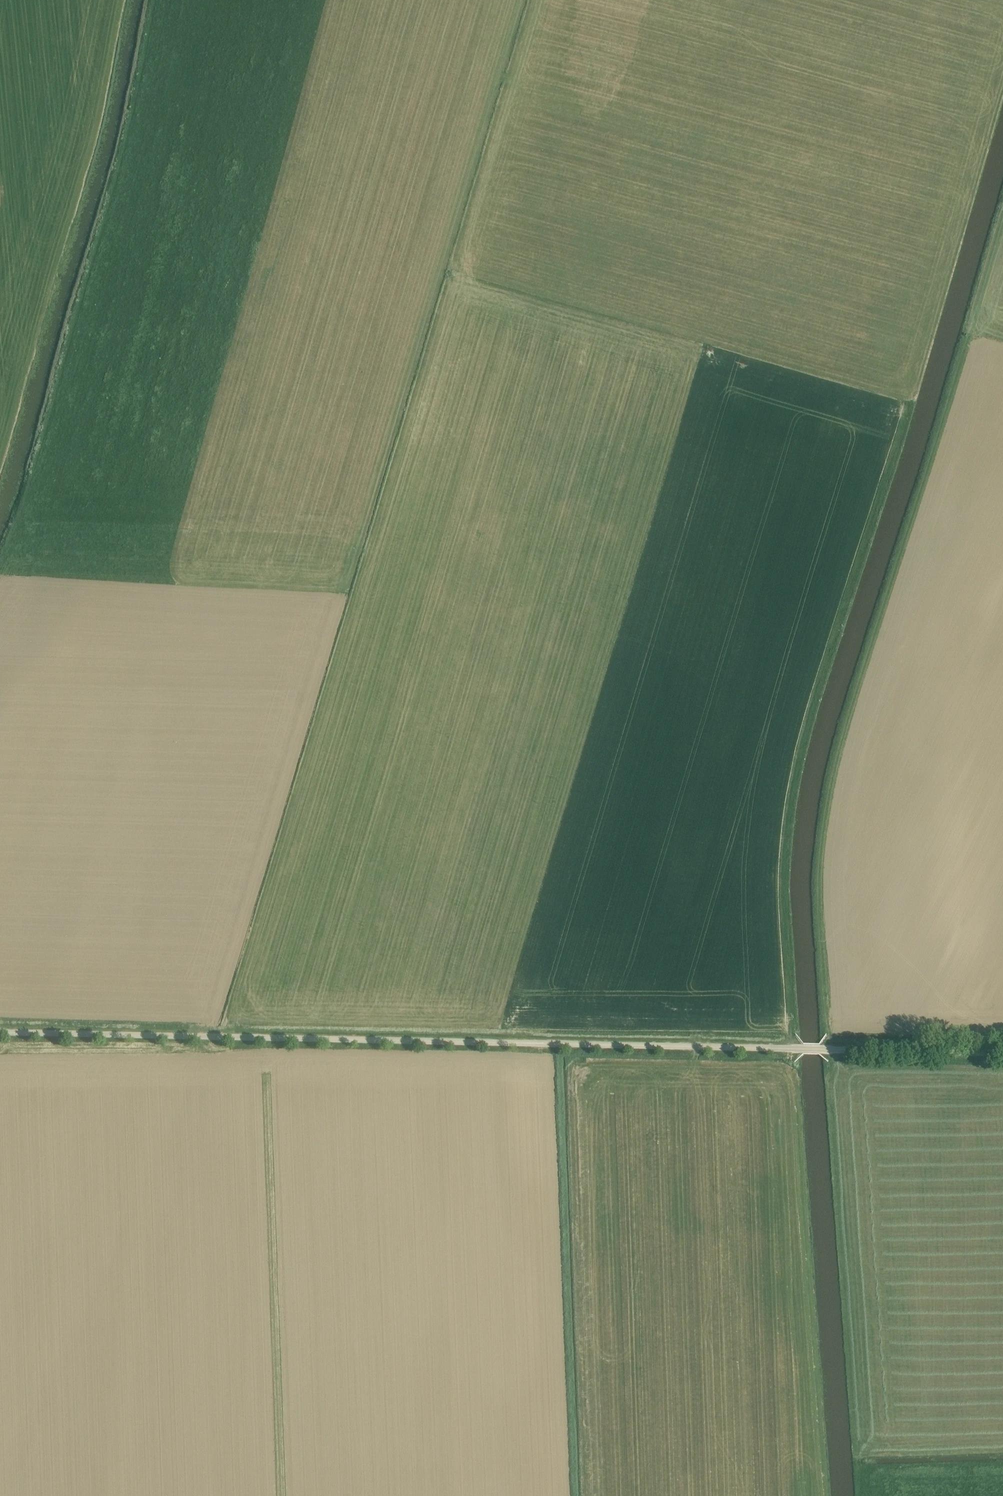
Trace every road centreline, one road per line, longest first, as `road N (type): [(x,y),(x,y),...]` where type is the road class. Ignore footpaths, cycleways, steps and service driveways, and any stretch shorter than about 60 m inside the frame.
road 1 (unclassified): [(795,1048),(0,1032)]
road 2 (unclassified): [(1002,1052),(827,1048)]

